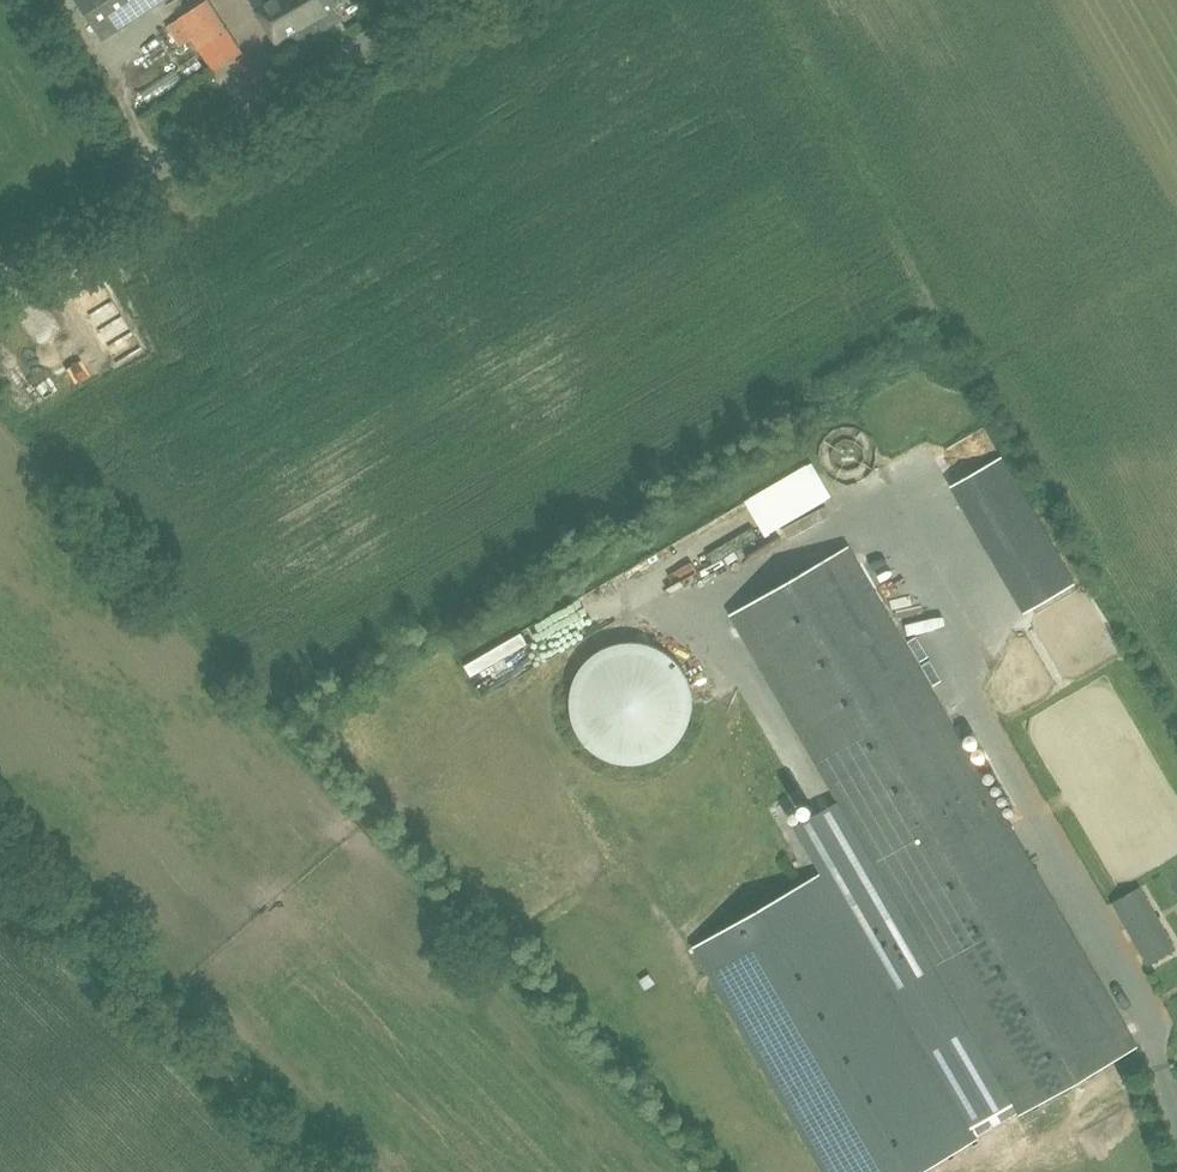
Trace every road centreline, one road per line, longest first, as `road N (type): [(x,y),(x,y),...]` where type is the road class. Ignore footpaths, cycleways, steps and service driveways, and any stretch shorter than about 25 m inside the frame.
road 1 (unclassified): [(0,255),(181,158),(429,0)]

